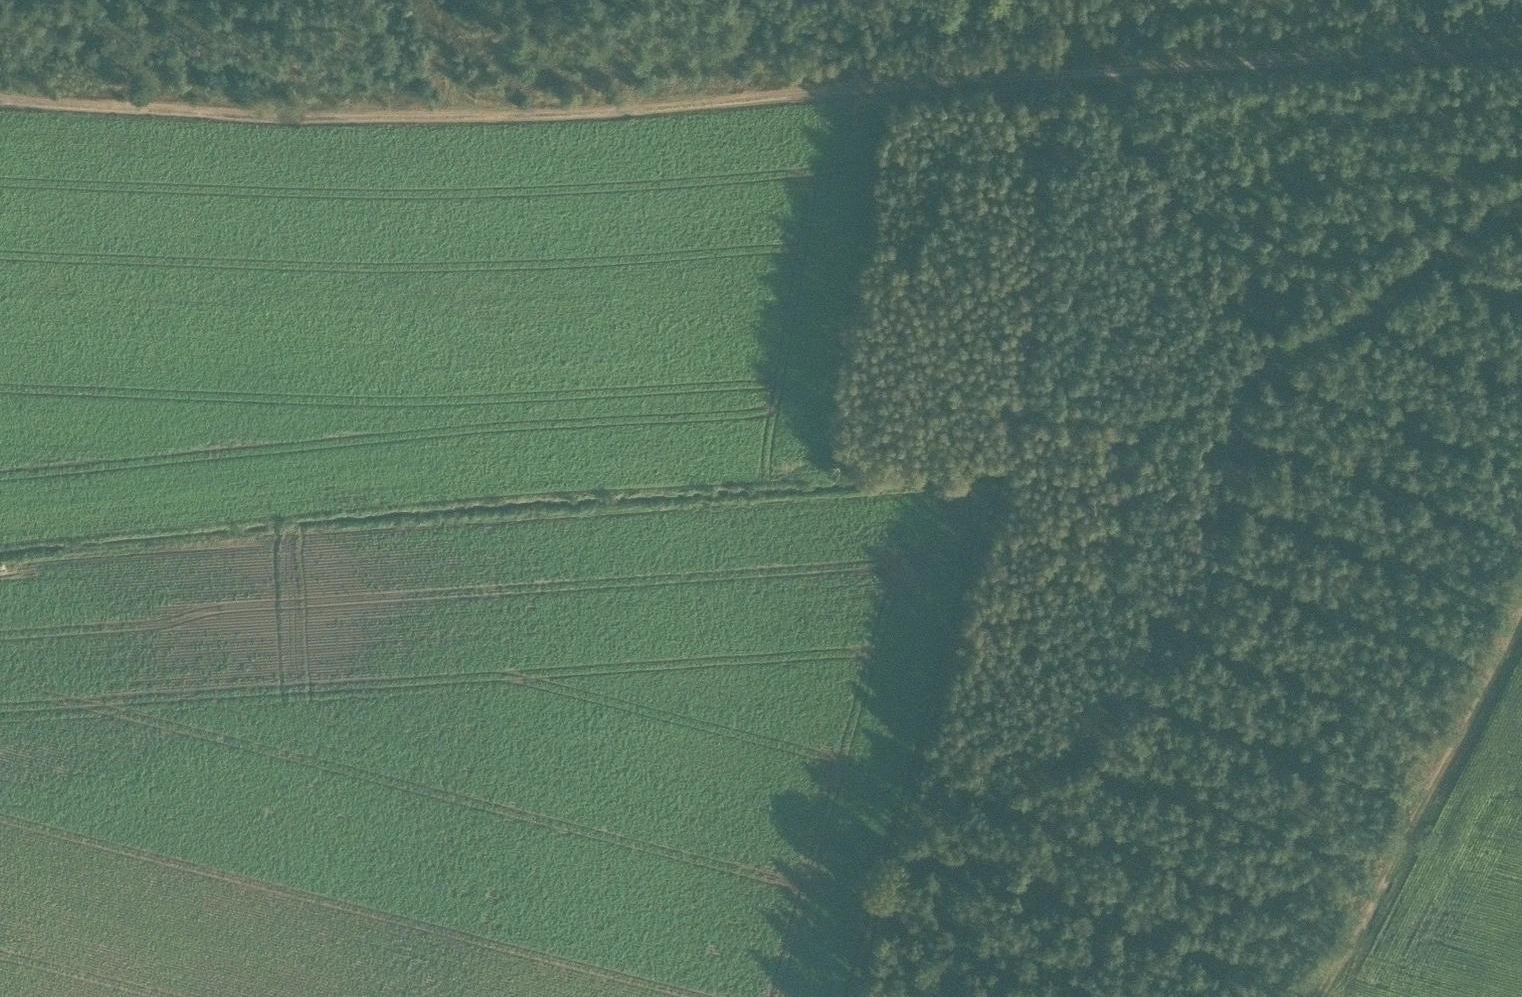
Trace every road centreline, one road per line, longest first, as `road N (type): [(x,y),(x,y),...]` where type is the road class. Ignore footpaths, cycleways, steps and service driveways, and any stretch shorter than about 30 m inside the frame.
road 1 (track): [(449,118),(1521,43)]
road 2 (track): [(449,118),(0,95)]
road 3 (track): [(1521,608),(1318,996)]
road 4 (track): [(432,0),(451,63),(449,118)]

